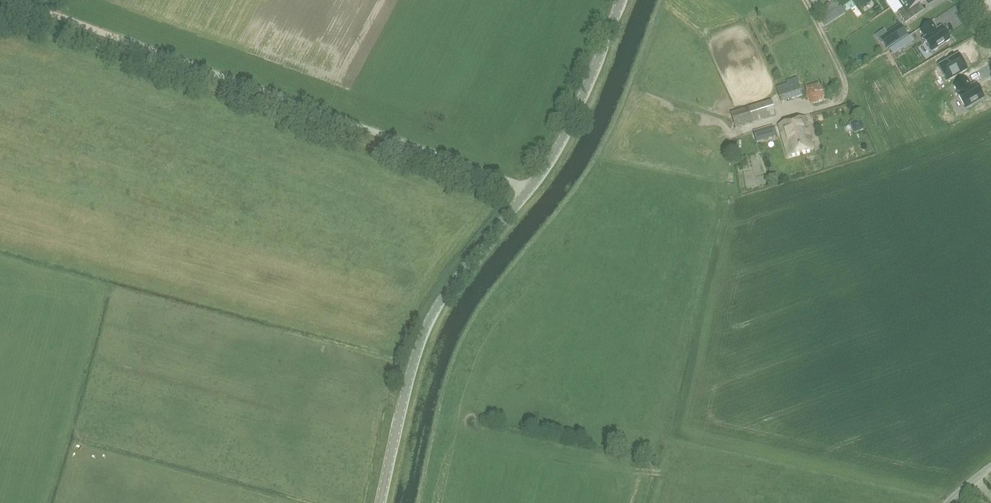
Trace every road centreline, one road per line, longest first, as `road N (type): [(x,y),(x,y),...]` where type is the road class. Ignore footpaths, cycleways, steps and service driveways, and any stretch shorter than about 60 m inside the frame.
road 1 (tertiary): [(381,502),(429,323),(559,148),(621,0)]
road 2 (track): [(532,190),(7,0)]
road 3 (residential): [(832,105),(843,99),(843,76),(804,0)]

